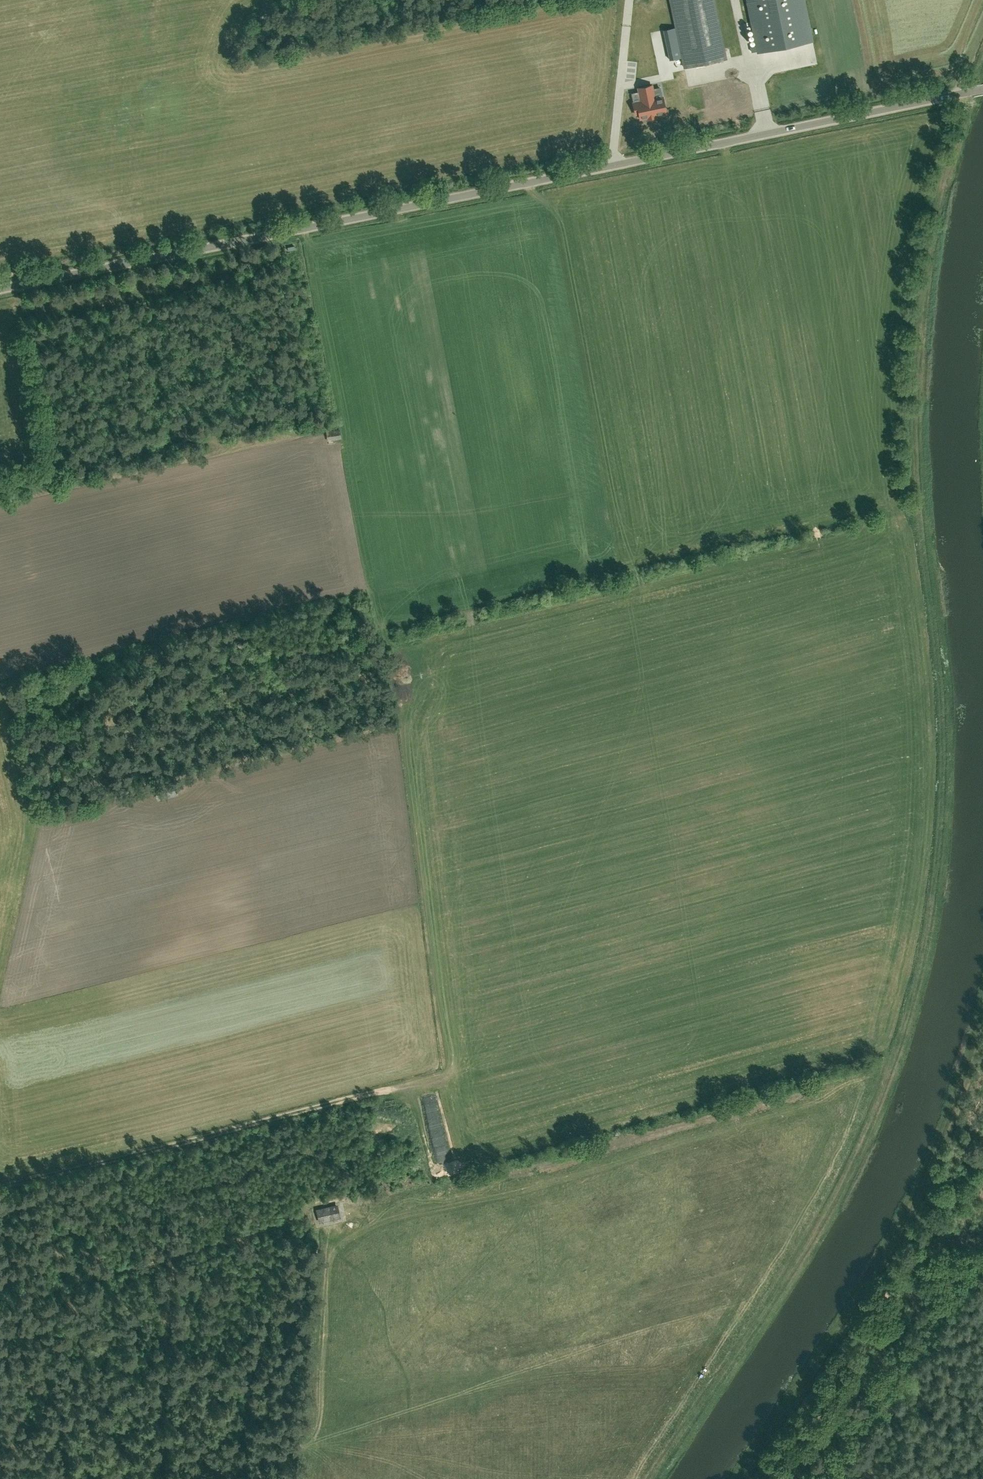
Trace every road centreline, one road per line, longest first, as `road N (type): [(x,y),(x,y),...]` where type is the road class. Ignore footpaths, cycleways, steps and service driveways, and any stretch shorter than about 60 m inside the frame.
road 1 (unclassified): [(0,283),(982,86)]

